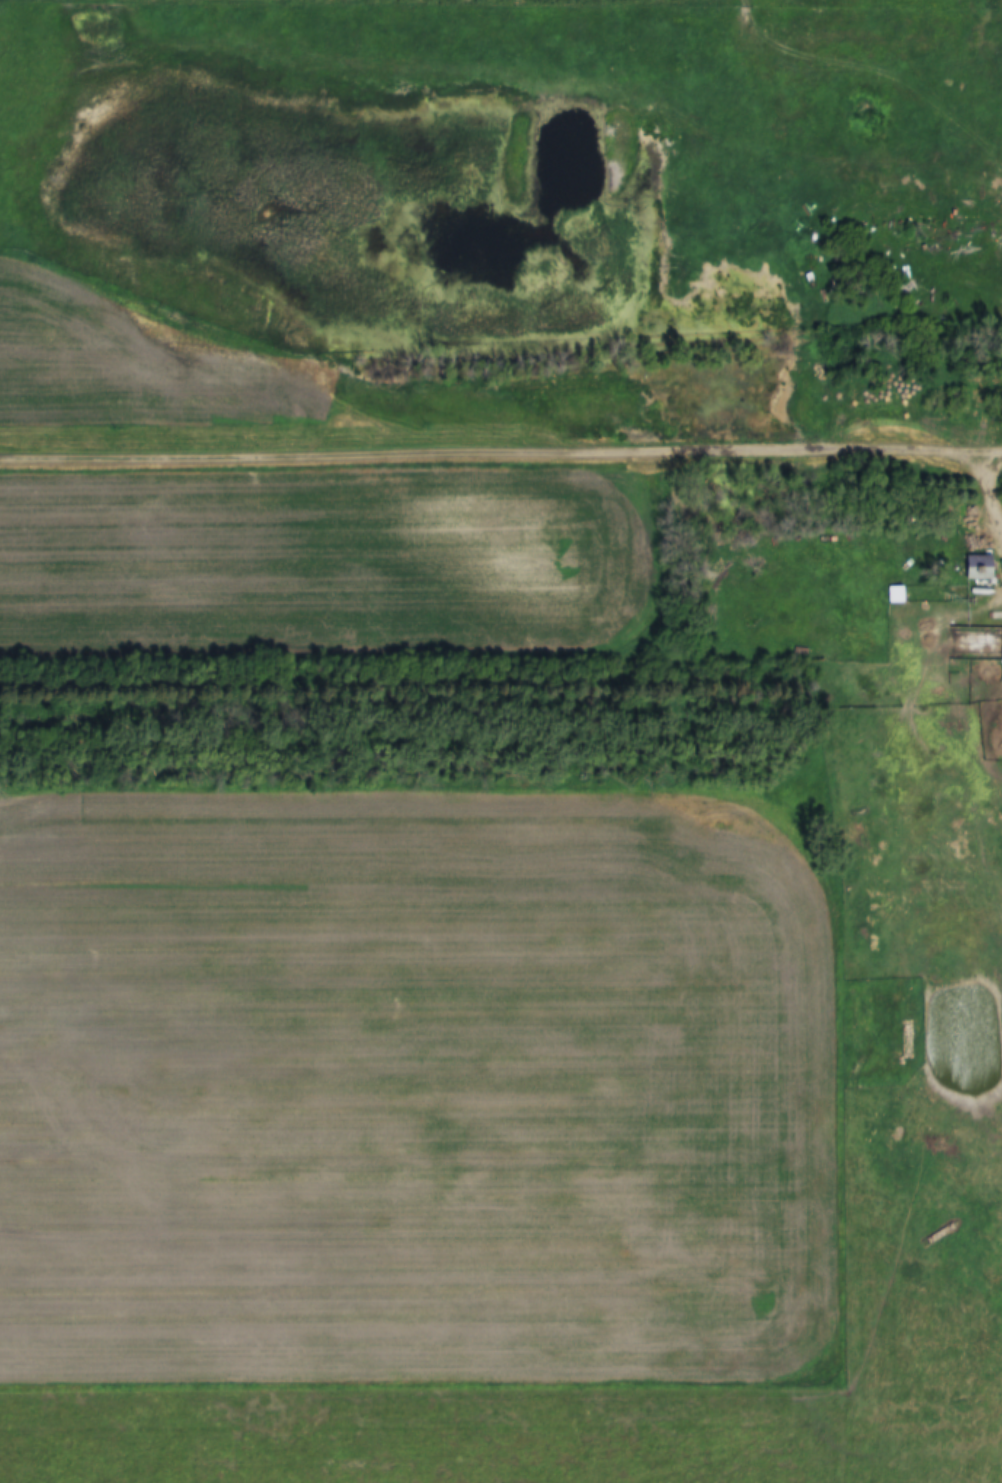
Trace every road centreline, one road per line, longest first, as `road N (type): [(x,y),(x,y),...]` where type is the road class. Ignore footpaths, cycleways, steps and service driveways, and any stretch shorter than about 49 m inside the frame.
road 1 (track): [(0,455),(1001,448)]

